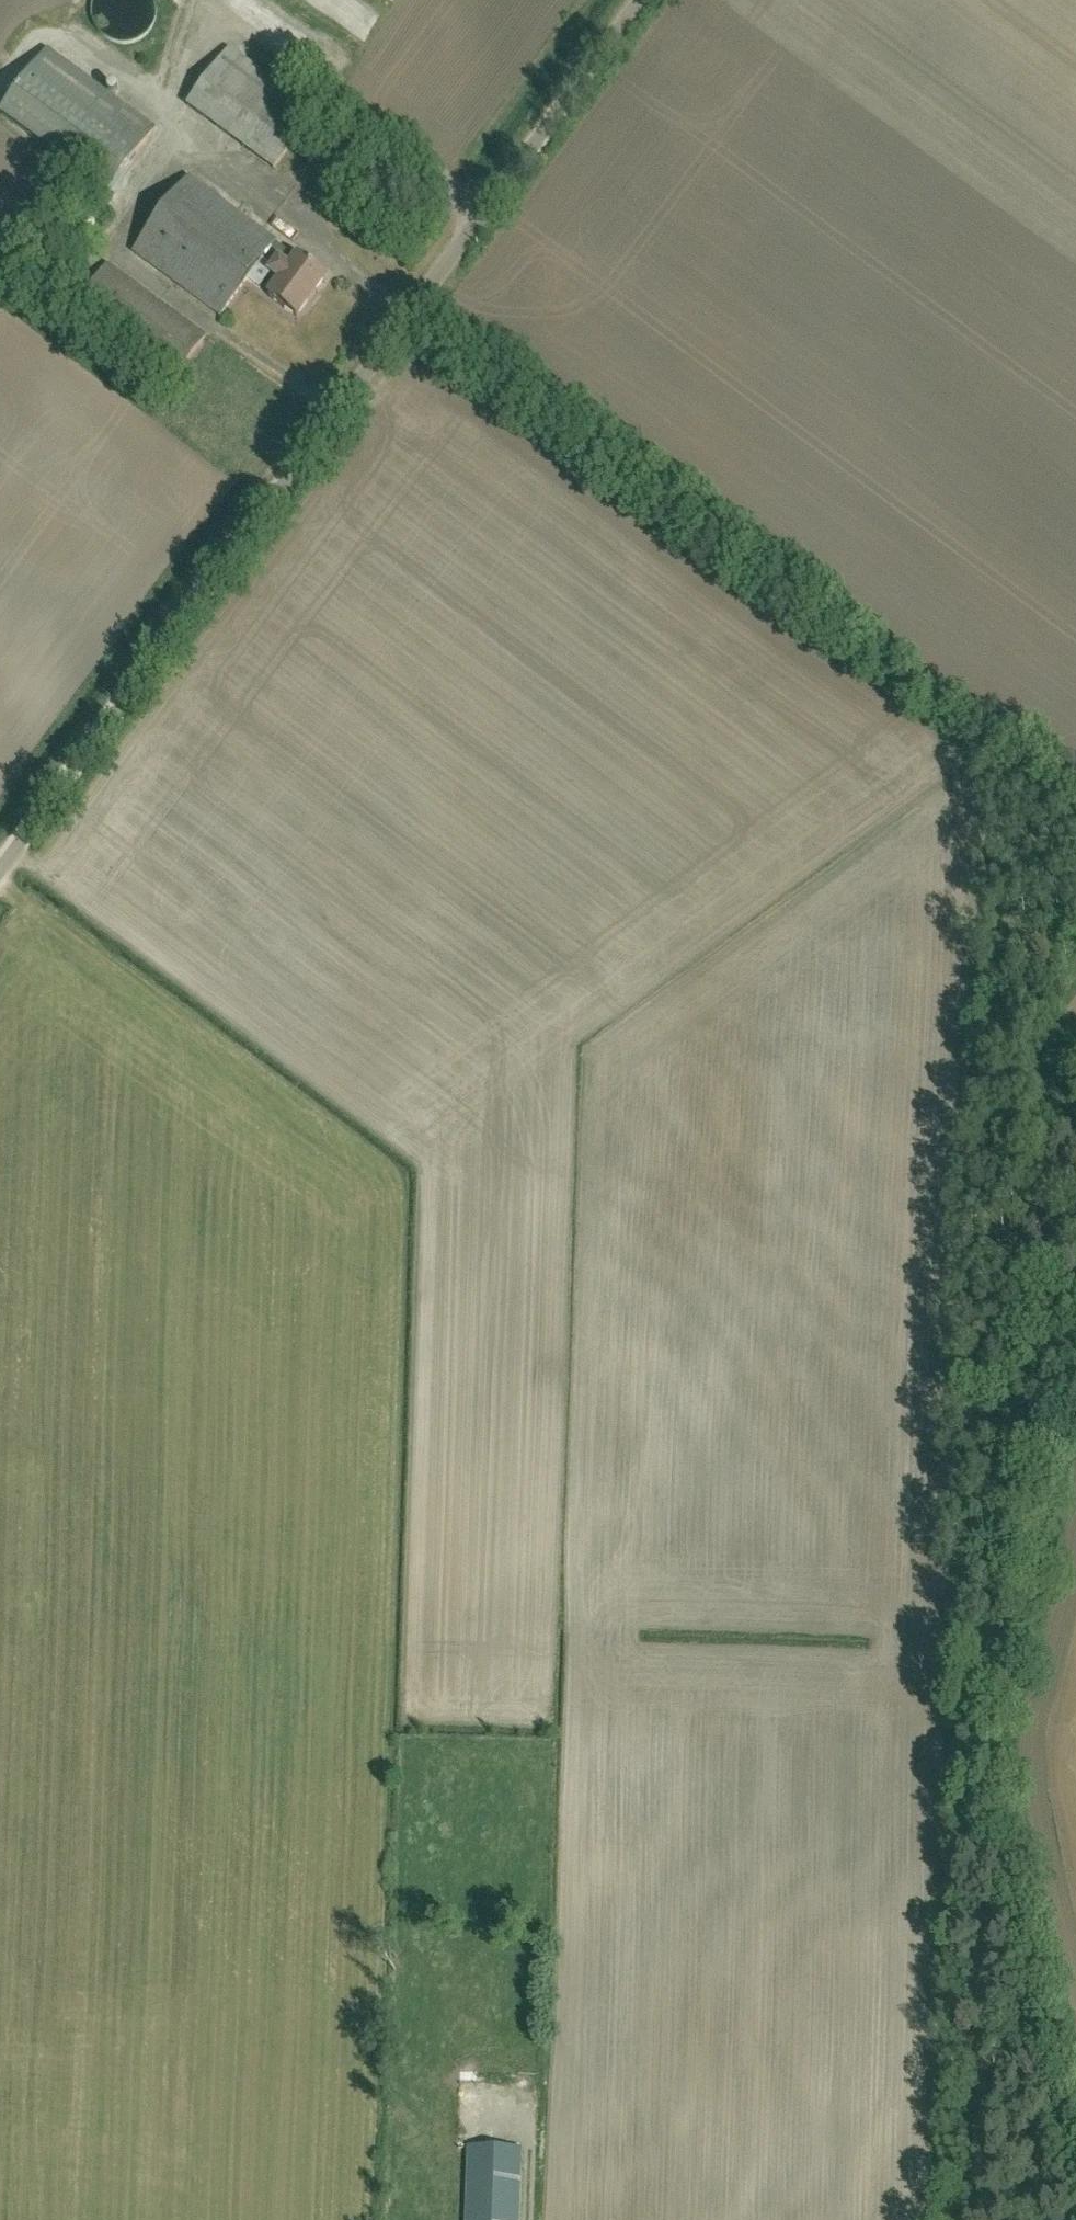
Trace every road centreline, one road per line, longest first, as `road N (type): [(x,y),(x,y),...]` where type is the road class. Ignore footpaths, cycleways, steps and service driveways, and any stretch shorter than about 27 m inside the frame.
road 1 (unclassified): [(0,870),(643,0)]

